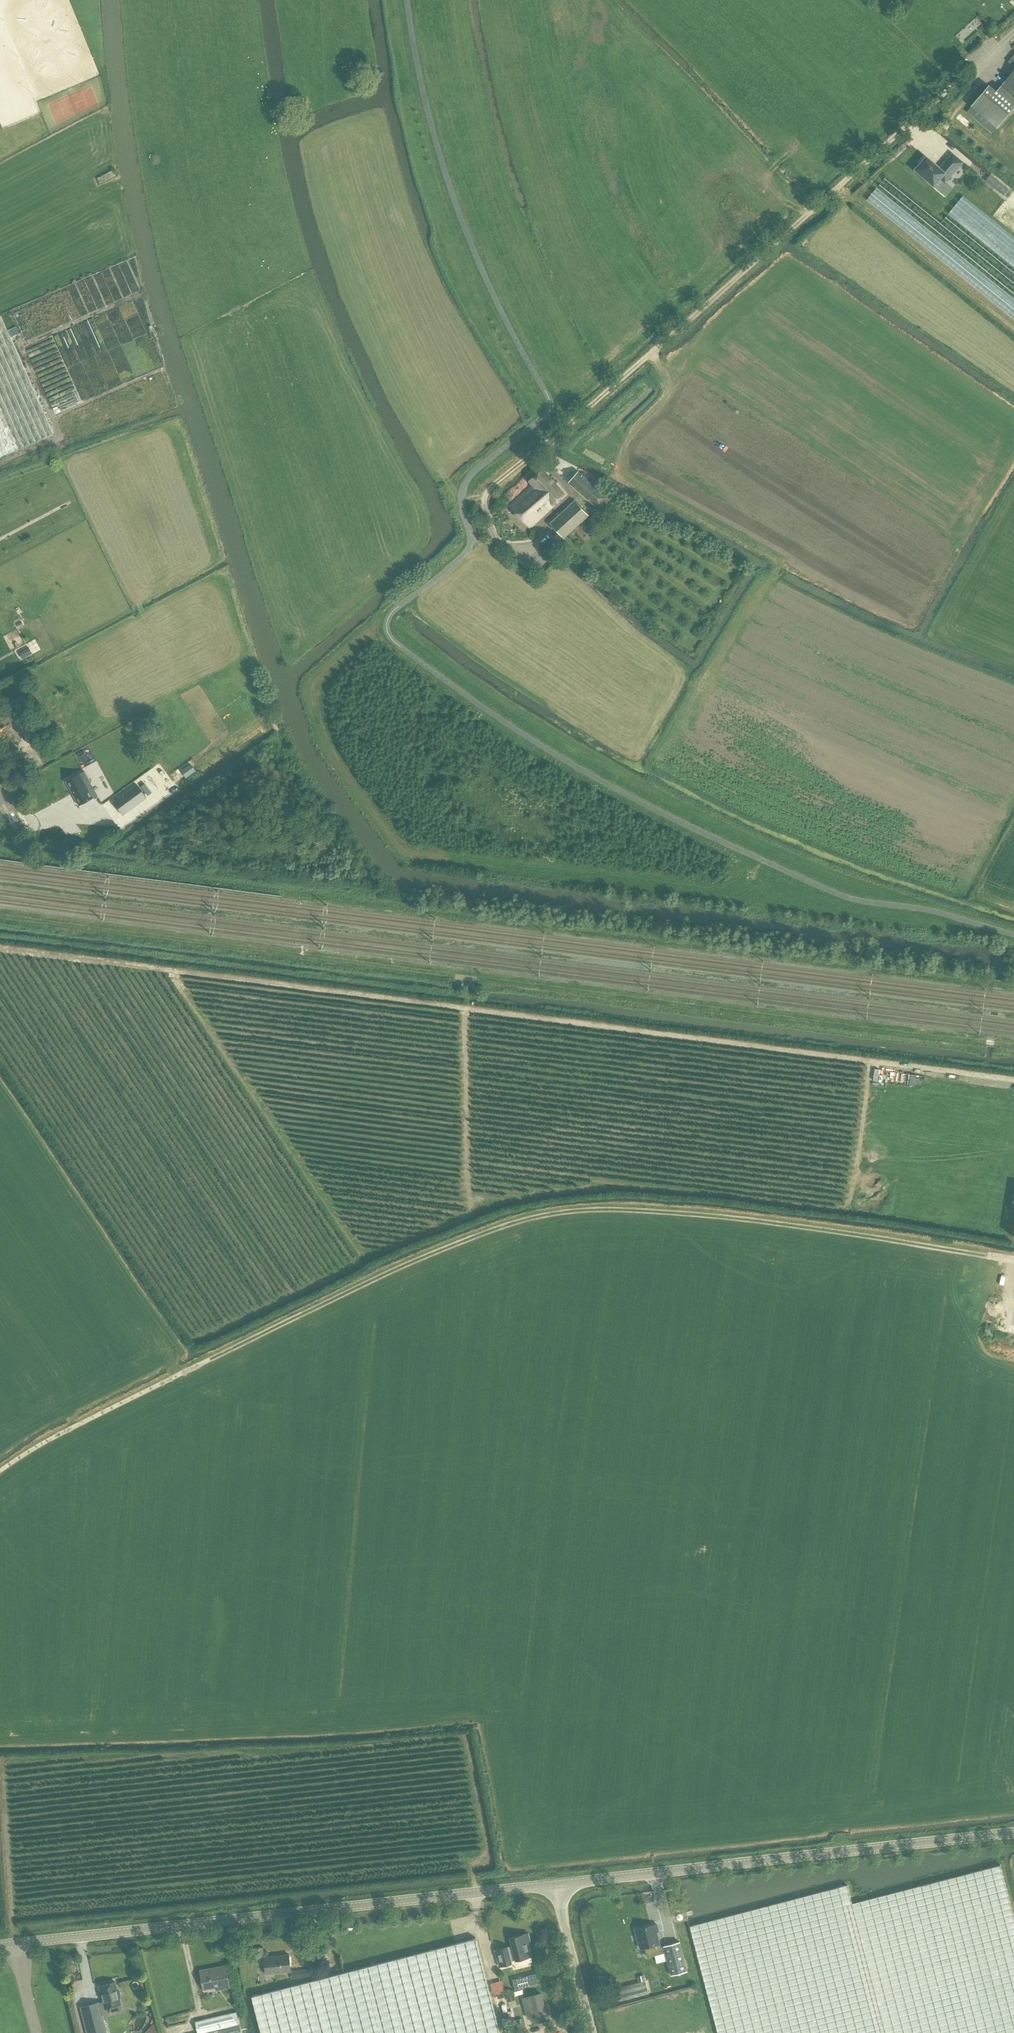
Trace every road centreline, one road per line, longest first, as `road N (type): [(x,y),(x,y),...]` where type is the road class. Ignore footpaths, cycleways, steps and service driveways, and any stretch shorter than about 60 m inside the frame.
road 1 (track): [(1013,1259),(652,1211),(552,1217),(467,1240),(370,1284),(64,1431),(0,1471)]
road 2 (track): [(1013,1080),(0,948)]
road 3 (tertiary): [(0,1945),(553,1886)]
road 4 (tertiary): [(553,1886),(1013,1832)]
road 5 (unclassified): [(592,2032),(553,1886)]
road 6 (unclassified): [(1013,31),(910,123)]

